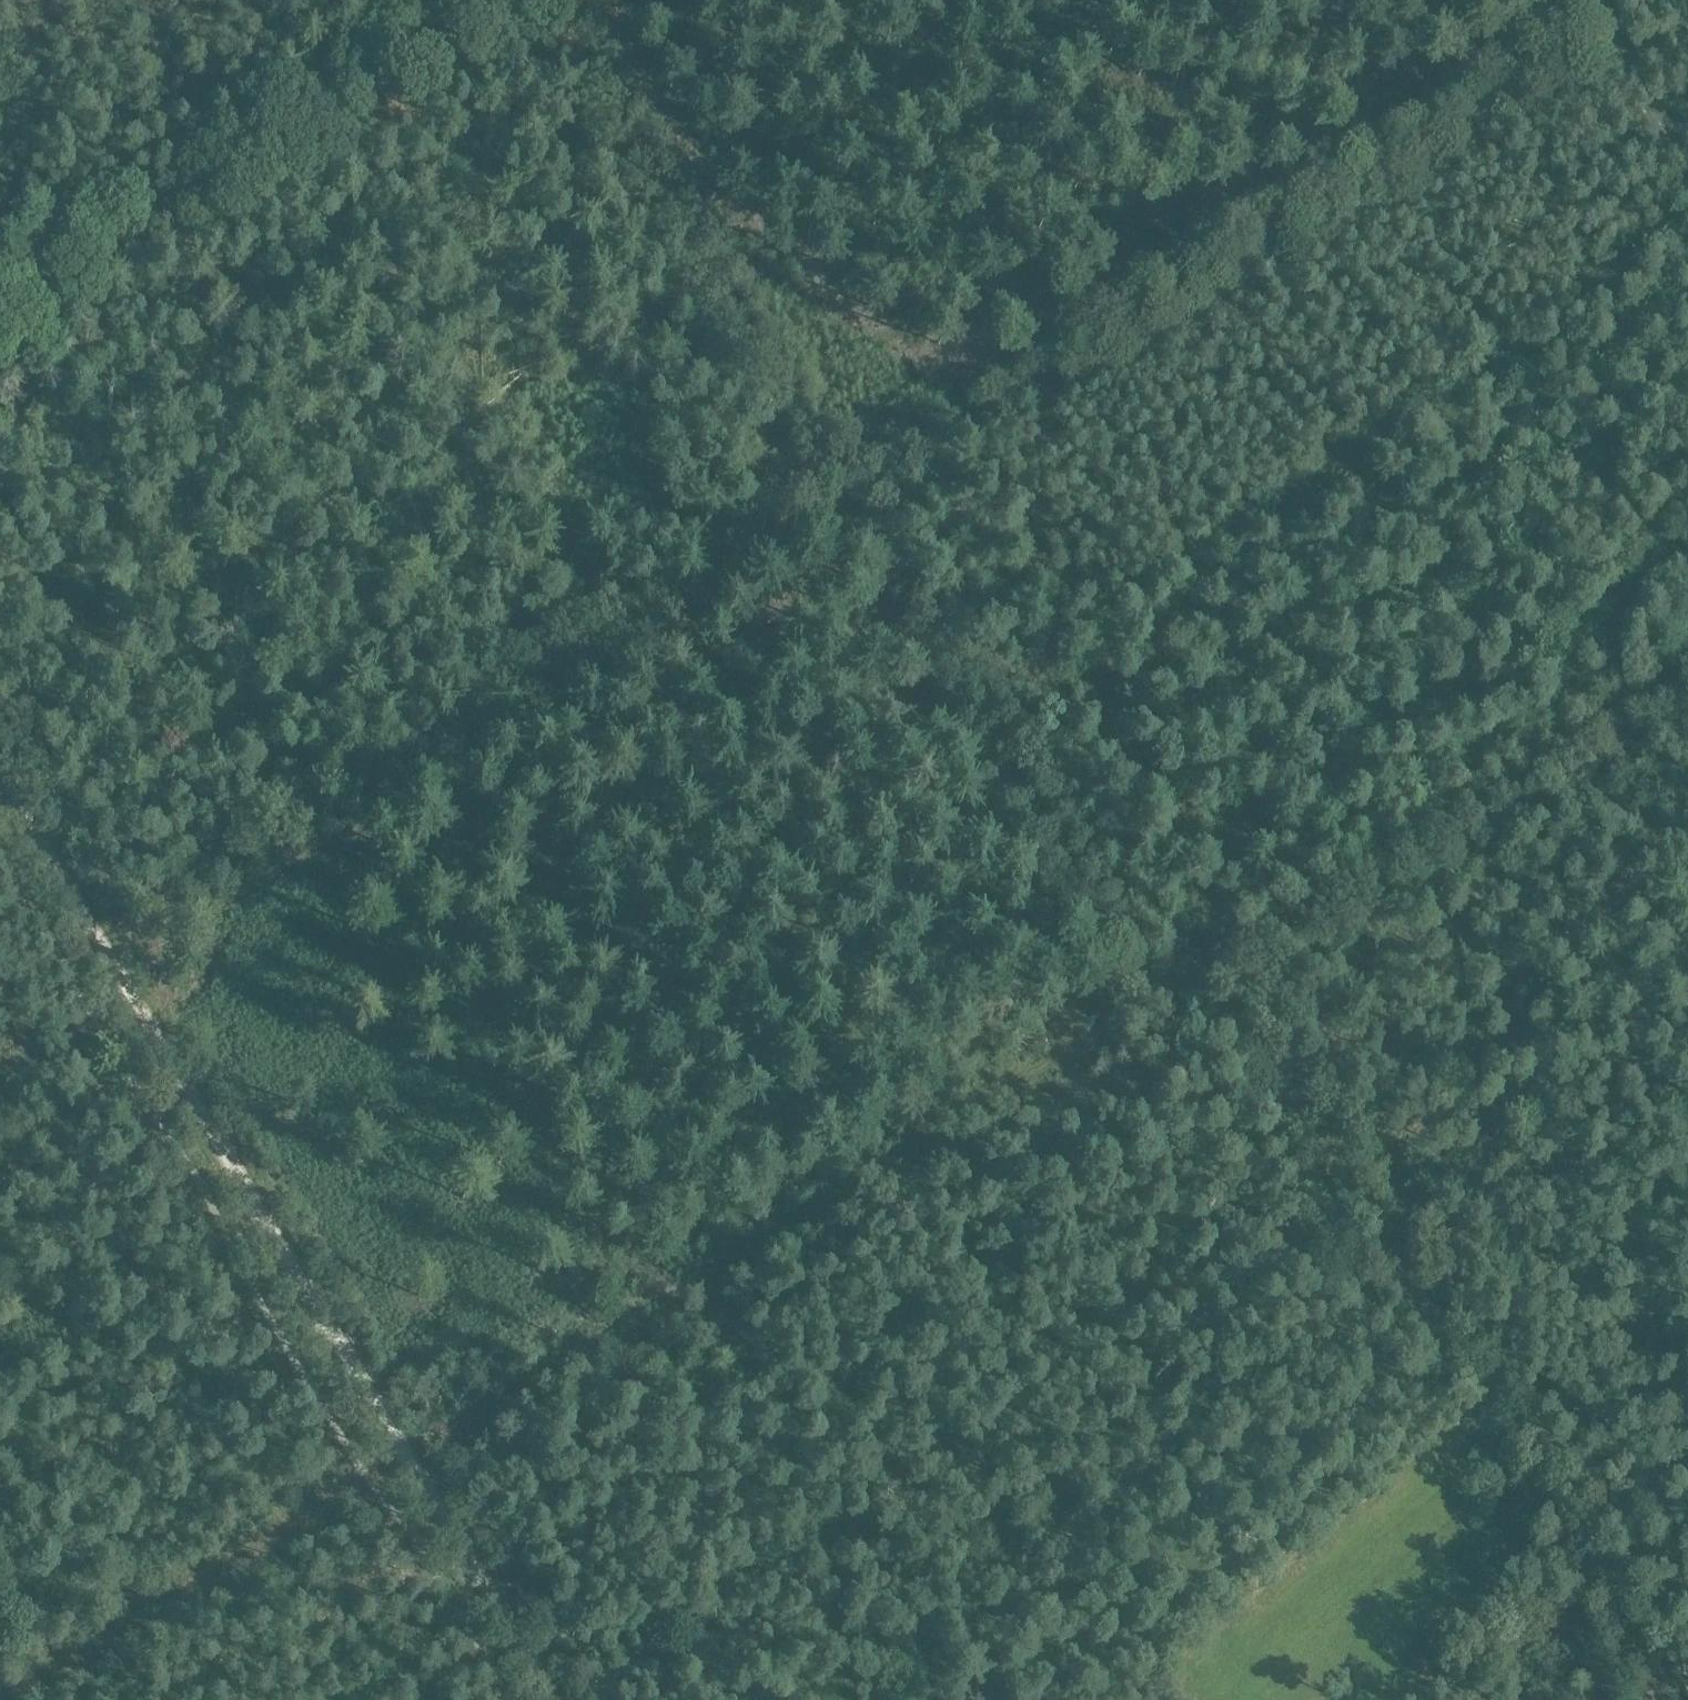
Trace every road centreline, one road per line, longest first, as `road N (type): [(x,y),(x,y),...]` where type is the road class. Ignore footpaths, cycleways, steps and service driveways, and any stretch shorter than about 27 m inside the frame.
road 1 (track): [(408,1460),(0,785)]
road 2 (track): [(0,310),(513,0)]
road 3 (track): [(408,1460),(6,1699)]
road 4 (track): [(553,1699),(408,1460)]
road 5 (track): [(1576,0),(1687,187)]

